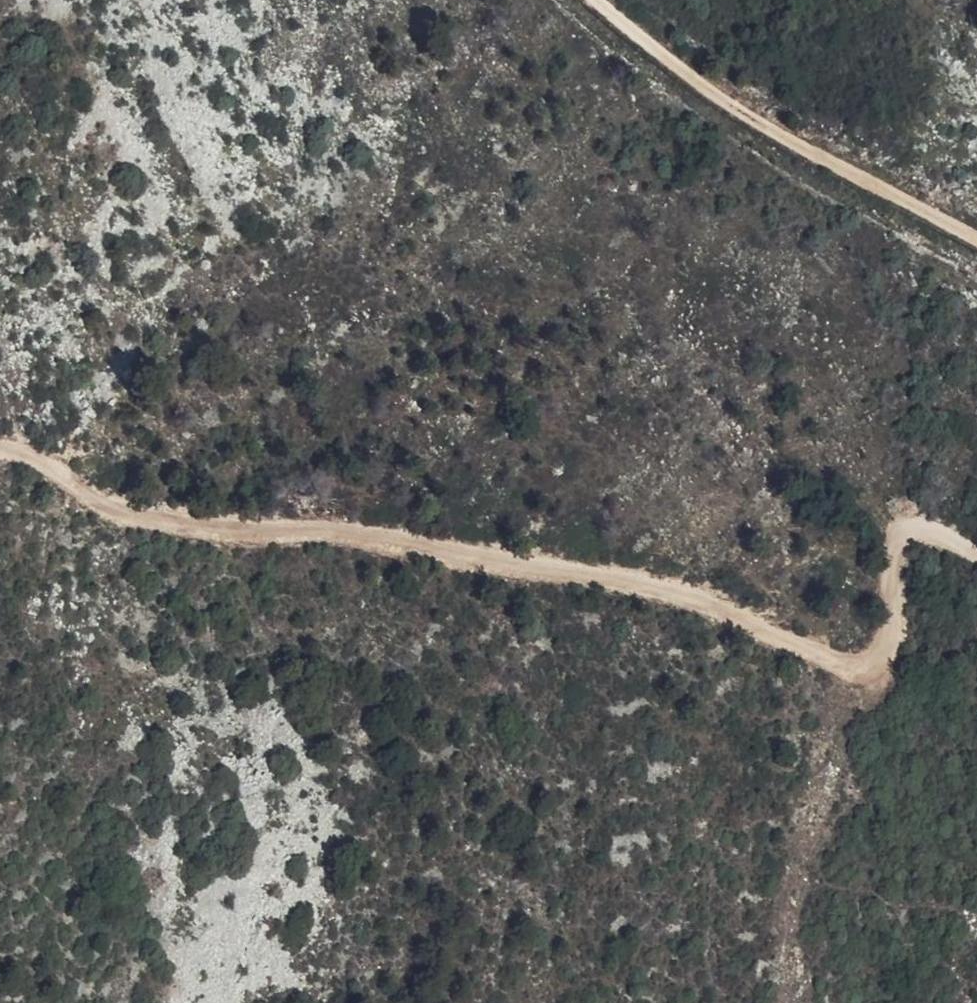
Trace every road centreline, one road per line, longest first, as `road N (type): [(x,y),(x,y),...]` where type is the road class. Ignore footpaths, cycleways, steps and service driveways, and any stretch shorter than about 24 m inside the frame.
road 1 (track): [(976,553),(909,525),(902,530),(890,614),(878,661),(868,671),(797,650),(706,602),(613,578),(503,569),(383,537),(176,525),(115,513),(42,456),(0,456)]
road 2 (track): [(976,236),(719,95),(597,0)]

